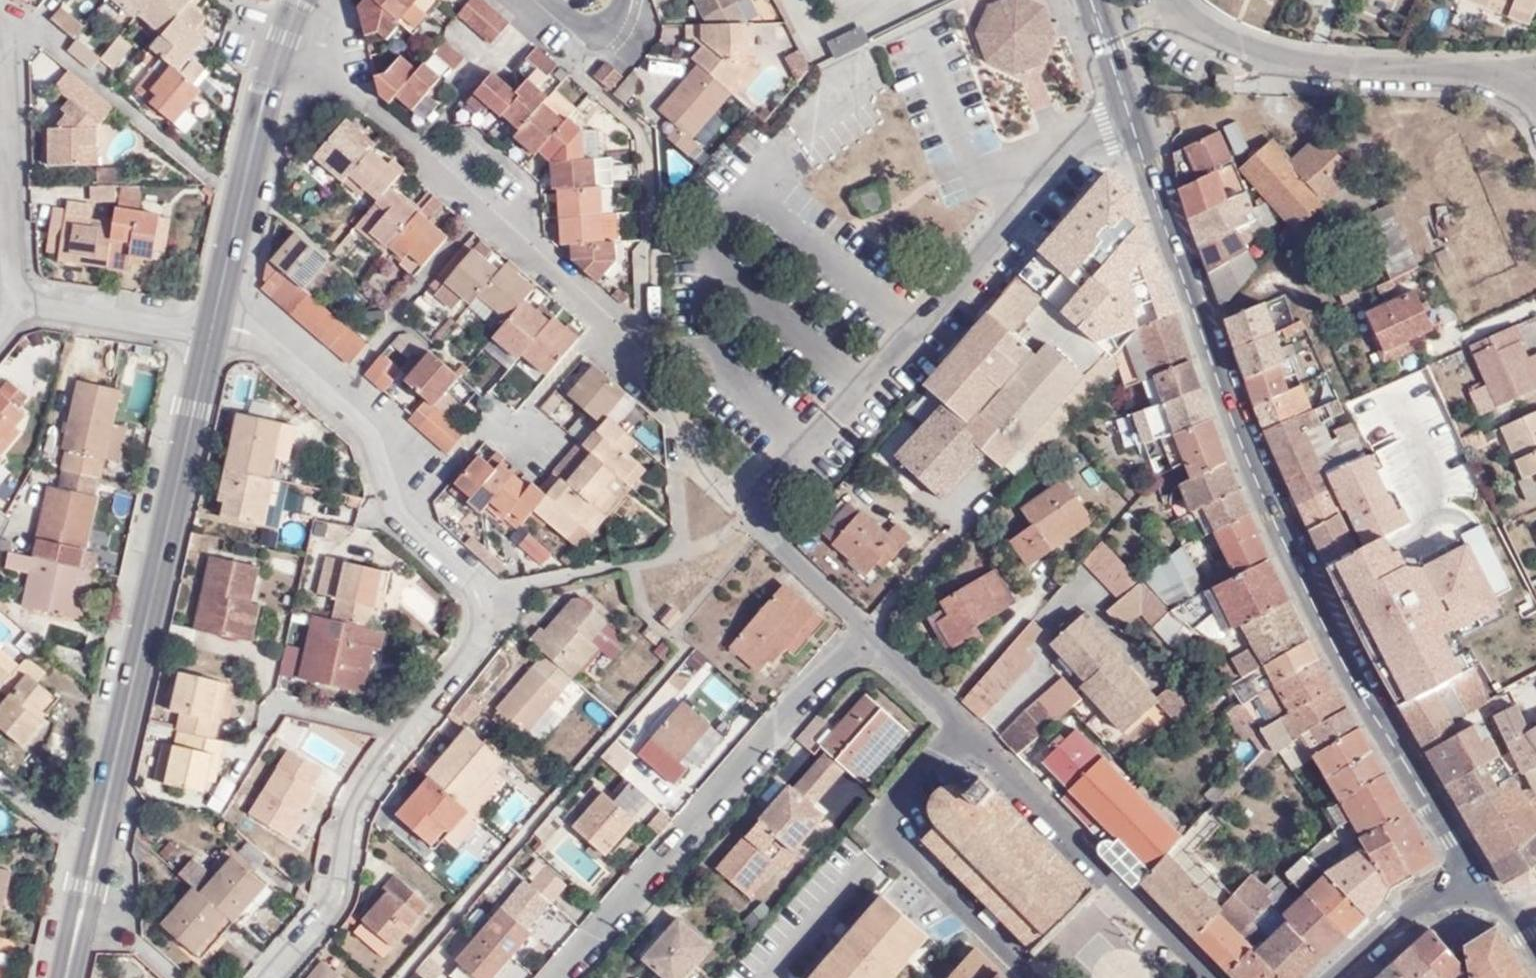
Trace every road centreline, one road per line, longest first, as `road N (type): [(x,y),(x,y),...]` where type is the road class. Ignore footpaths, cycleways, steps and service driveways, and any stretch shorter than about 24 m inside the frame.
road 1 (primary): [(1090,0),(1229,426),(1339,652),(1464,865),(1494,899)]
road 2 (residential): [(214,327),(262,334),(357,408),(410,526),(491,595),(478,656),(363,806),(342,912),(278,977)]
road 3 (residential): [(214,327),(67,977)]
road 4 (residential): [(565,977),(830,667),(871,633),(983,744)]
road 5 (residential): [(679,418),(637,352),(351,84),(283,39)]
road 6 (residential): [(1535,114),(1469,80),(1294,74),(1214,42),(1166,0)]
road 7 (residential): [(1034,977),(895,836),(900,807),(950,755),(983,744)]
road 8 (residential): [(983,744),(1215,977)]
road 9 (residential): [(0,16),(17,27),(12,138),(23,303)]
road 10 (residential): [(283,39),(214,327)]
road 11 (residential): [(23,303),(214,327)]
road 12 (secondary): [(1494,899),(1425,905),(1333,977)]

